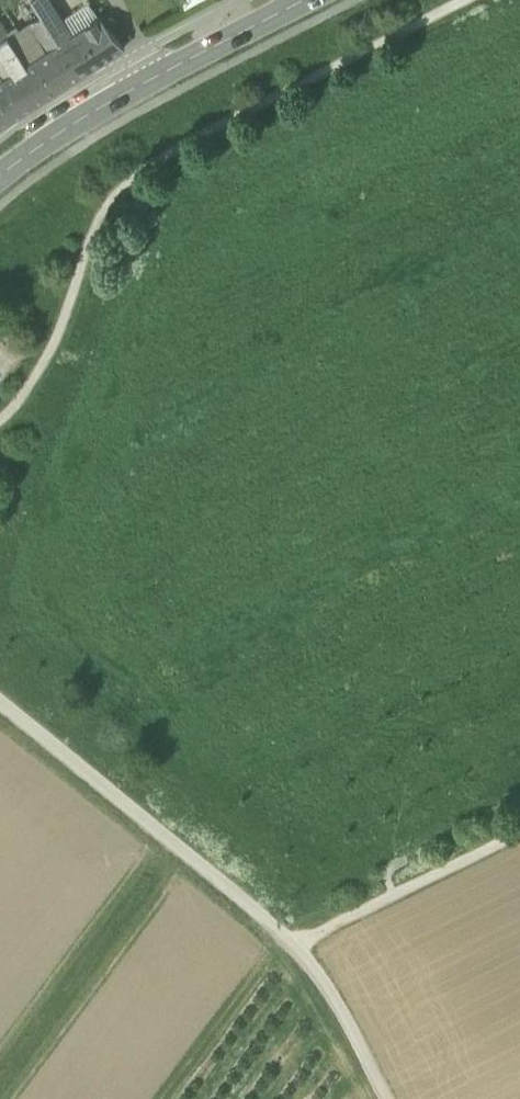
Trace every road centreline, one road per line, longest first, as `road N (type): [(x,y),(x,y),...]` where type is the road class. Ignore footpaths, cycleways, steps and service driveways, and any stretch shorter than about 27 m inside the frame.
road 1 (track): [(381,1098),(294,945),(0,704)]
road 2 (tertiary): [(0,176),(100,107),(303,0)]

